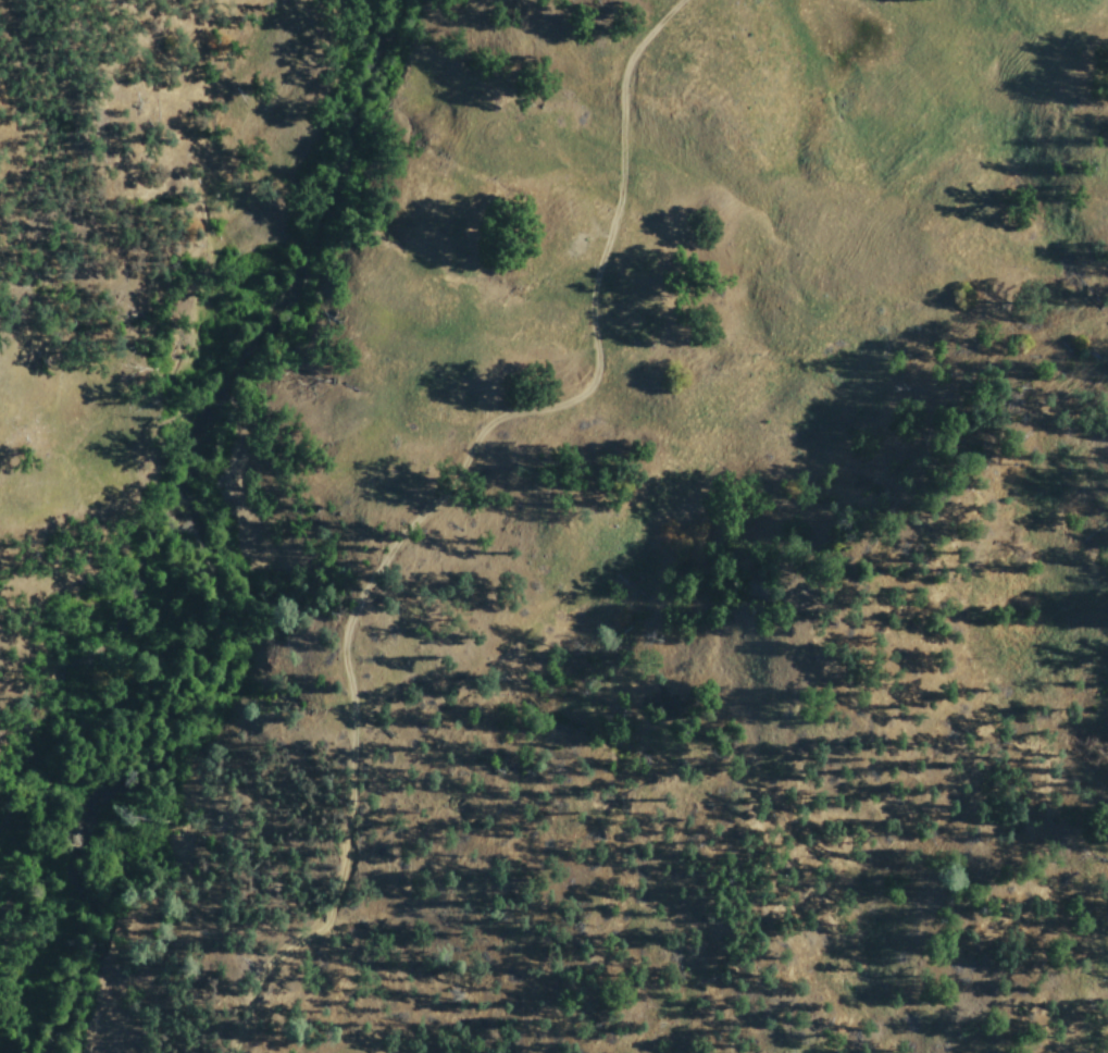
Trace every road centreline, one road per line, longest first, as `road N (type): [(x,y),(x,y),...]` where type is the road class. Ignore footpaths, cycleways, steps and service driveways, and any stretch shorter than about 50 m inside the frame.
road 1 (track): [(238,1052),(266,974),(332,926),(351,887),(363,704),(354,640),(365,604),(416,523),(461,483),(490,430),(576,400),(603,377),(602,309),(631,182),(633,72),(688,0)]

